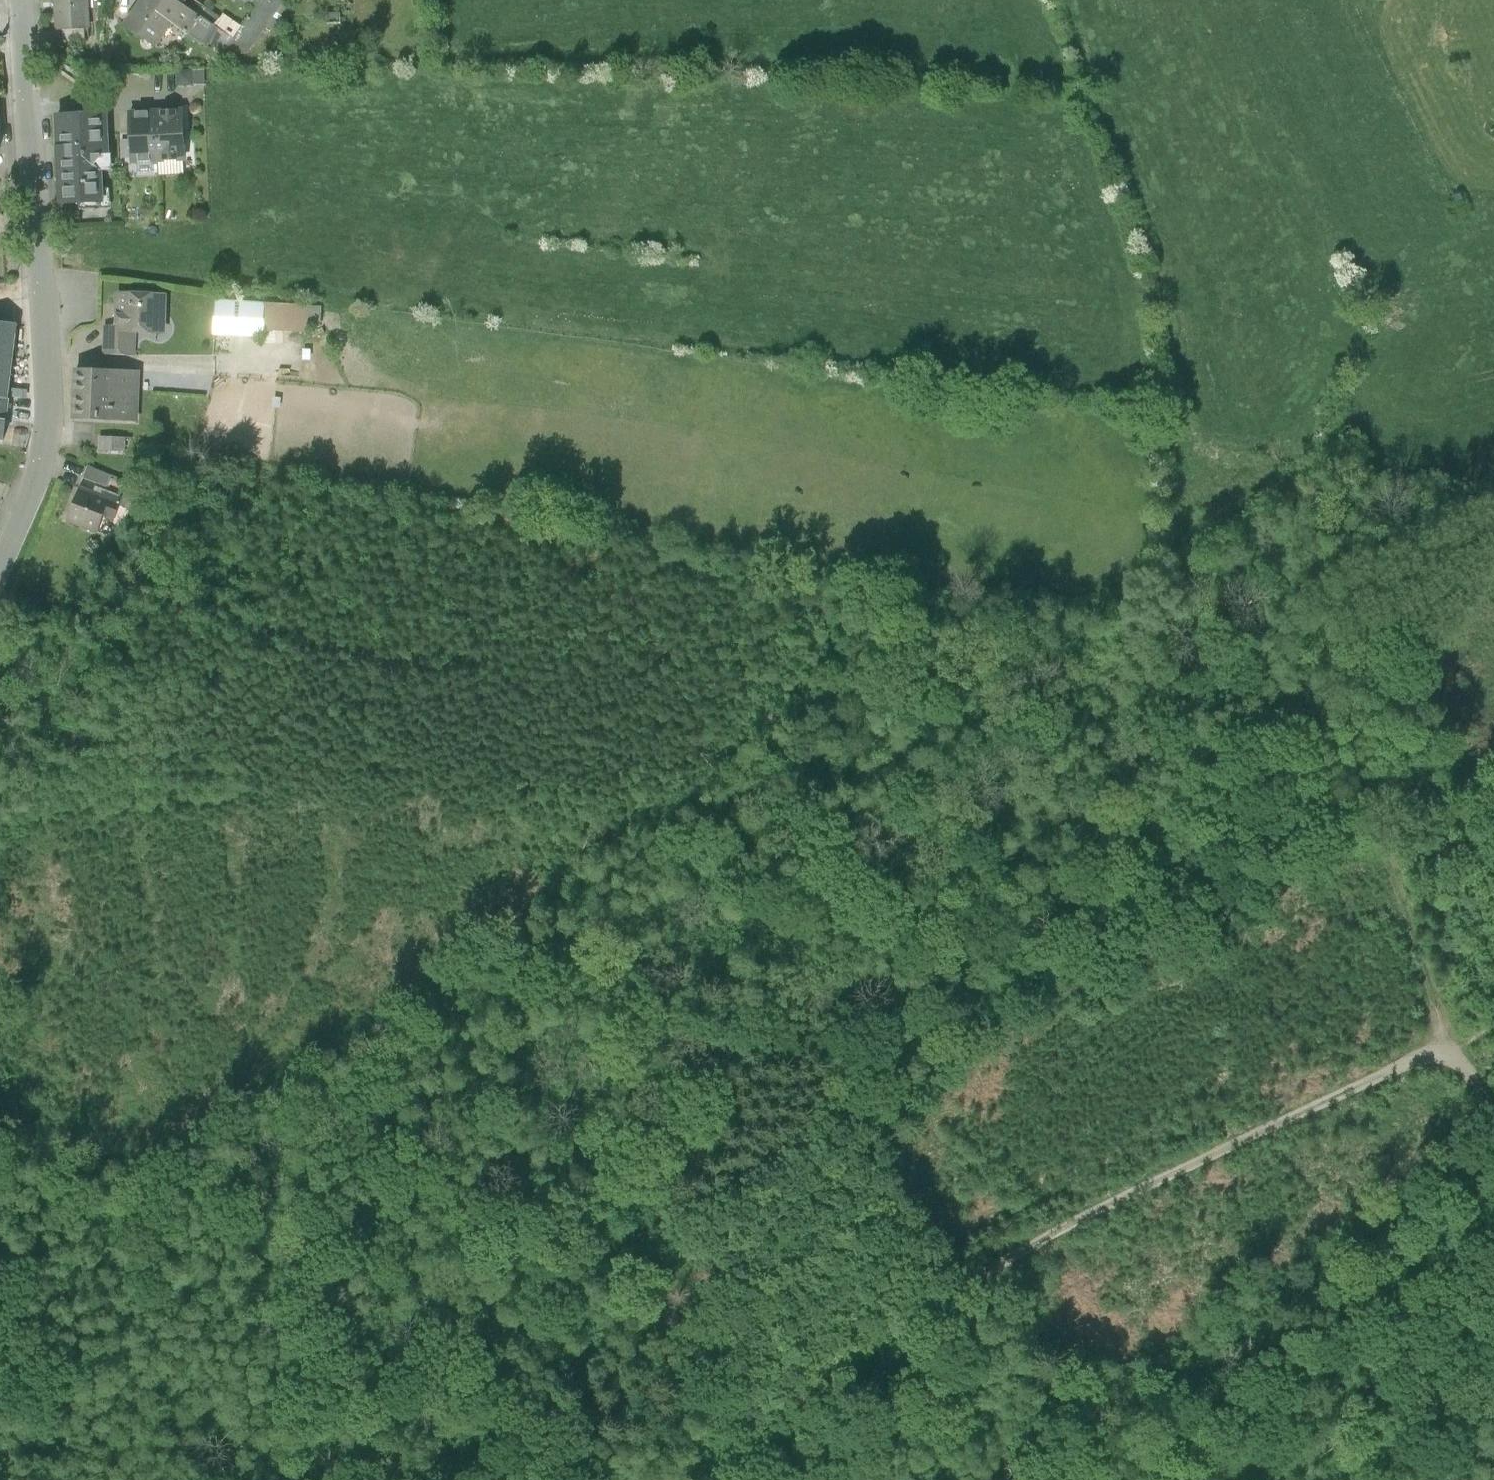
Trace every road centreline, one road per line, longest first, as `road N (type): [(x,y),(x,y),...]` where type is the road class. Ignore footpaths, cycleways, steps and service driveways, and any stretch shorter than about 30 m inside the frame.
road 1 (track): [(698,1479),(898,1317),(1449,1045)]
road 2 (tertiary): [(0,562),(30,499),(48,412),(23,0)]
road 3 (track): [(1449,1045),(1393,872),(1361,814)]

